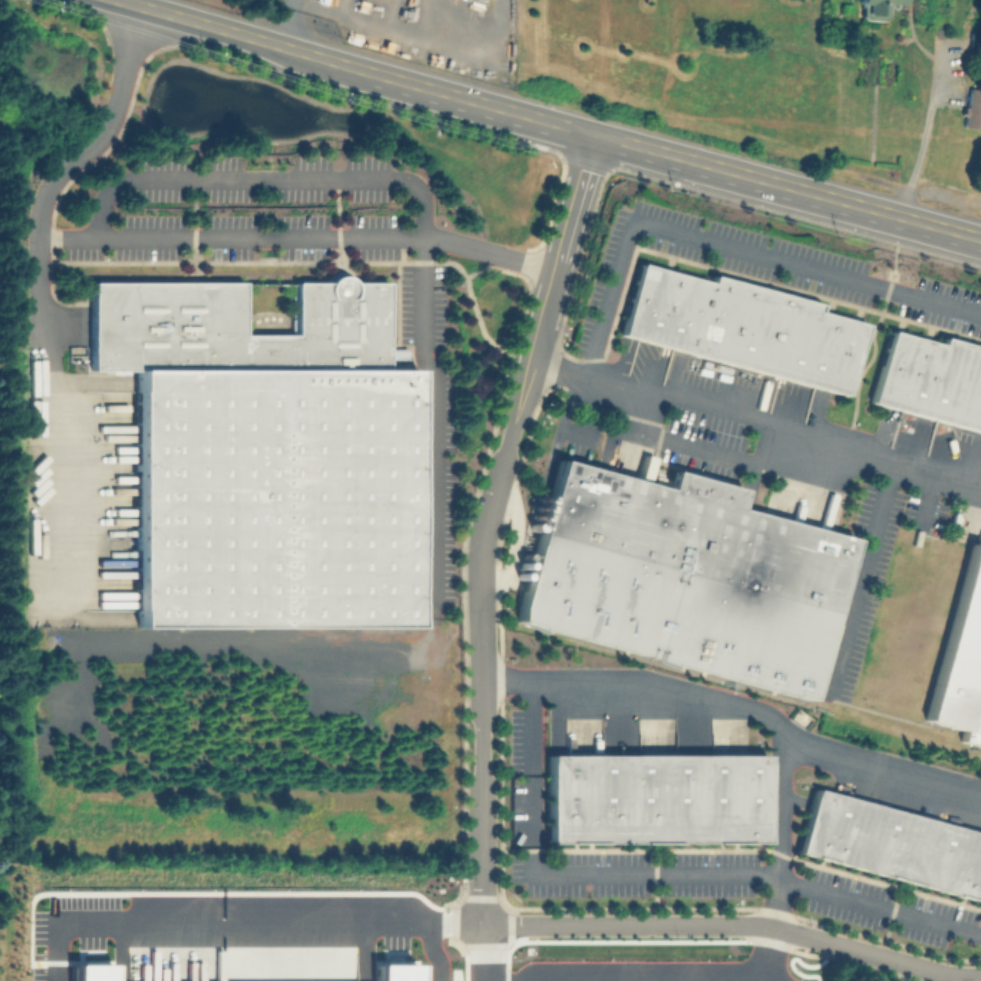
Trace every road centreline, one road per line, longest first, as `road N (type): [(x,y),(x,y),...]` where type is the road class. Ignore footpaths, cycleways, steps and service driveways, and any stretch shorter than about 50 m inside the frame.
road 1 (residential): [(484,622),(482,925),(778,929),(980,976)]
road 2 (secondary): [(377,73),(980,238)]
road 3 (tertiary): [(515,426),(595,134)]
road 4 (secondary): [(117,0),(377,73)]
road 5 (residential): [(484,622),(488,525),(515,426)]

